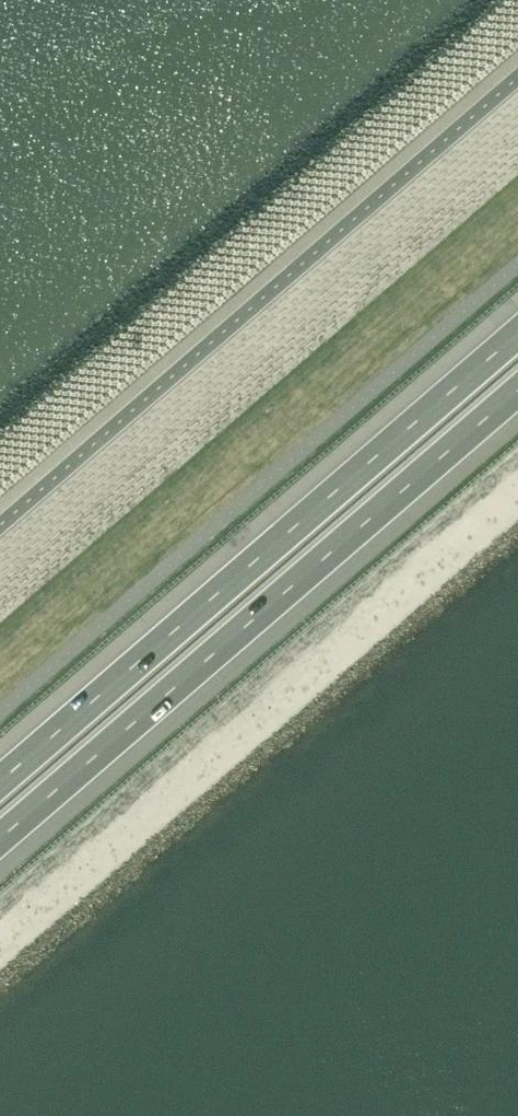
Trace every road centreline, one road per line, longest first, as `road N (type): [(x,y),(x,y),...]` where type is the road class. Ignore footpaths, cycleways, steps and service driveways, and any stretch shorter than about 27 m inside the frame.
road 1 (motorway): [(0,839),(517,391)]
road 2 (motorway): [(517,333),(0,780)]

